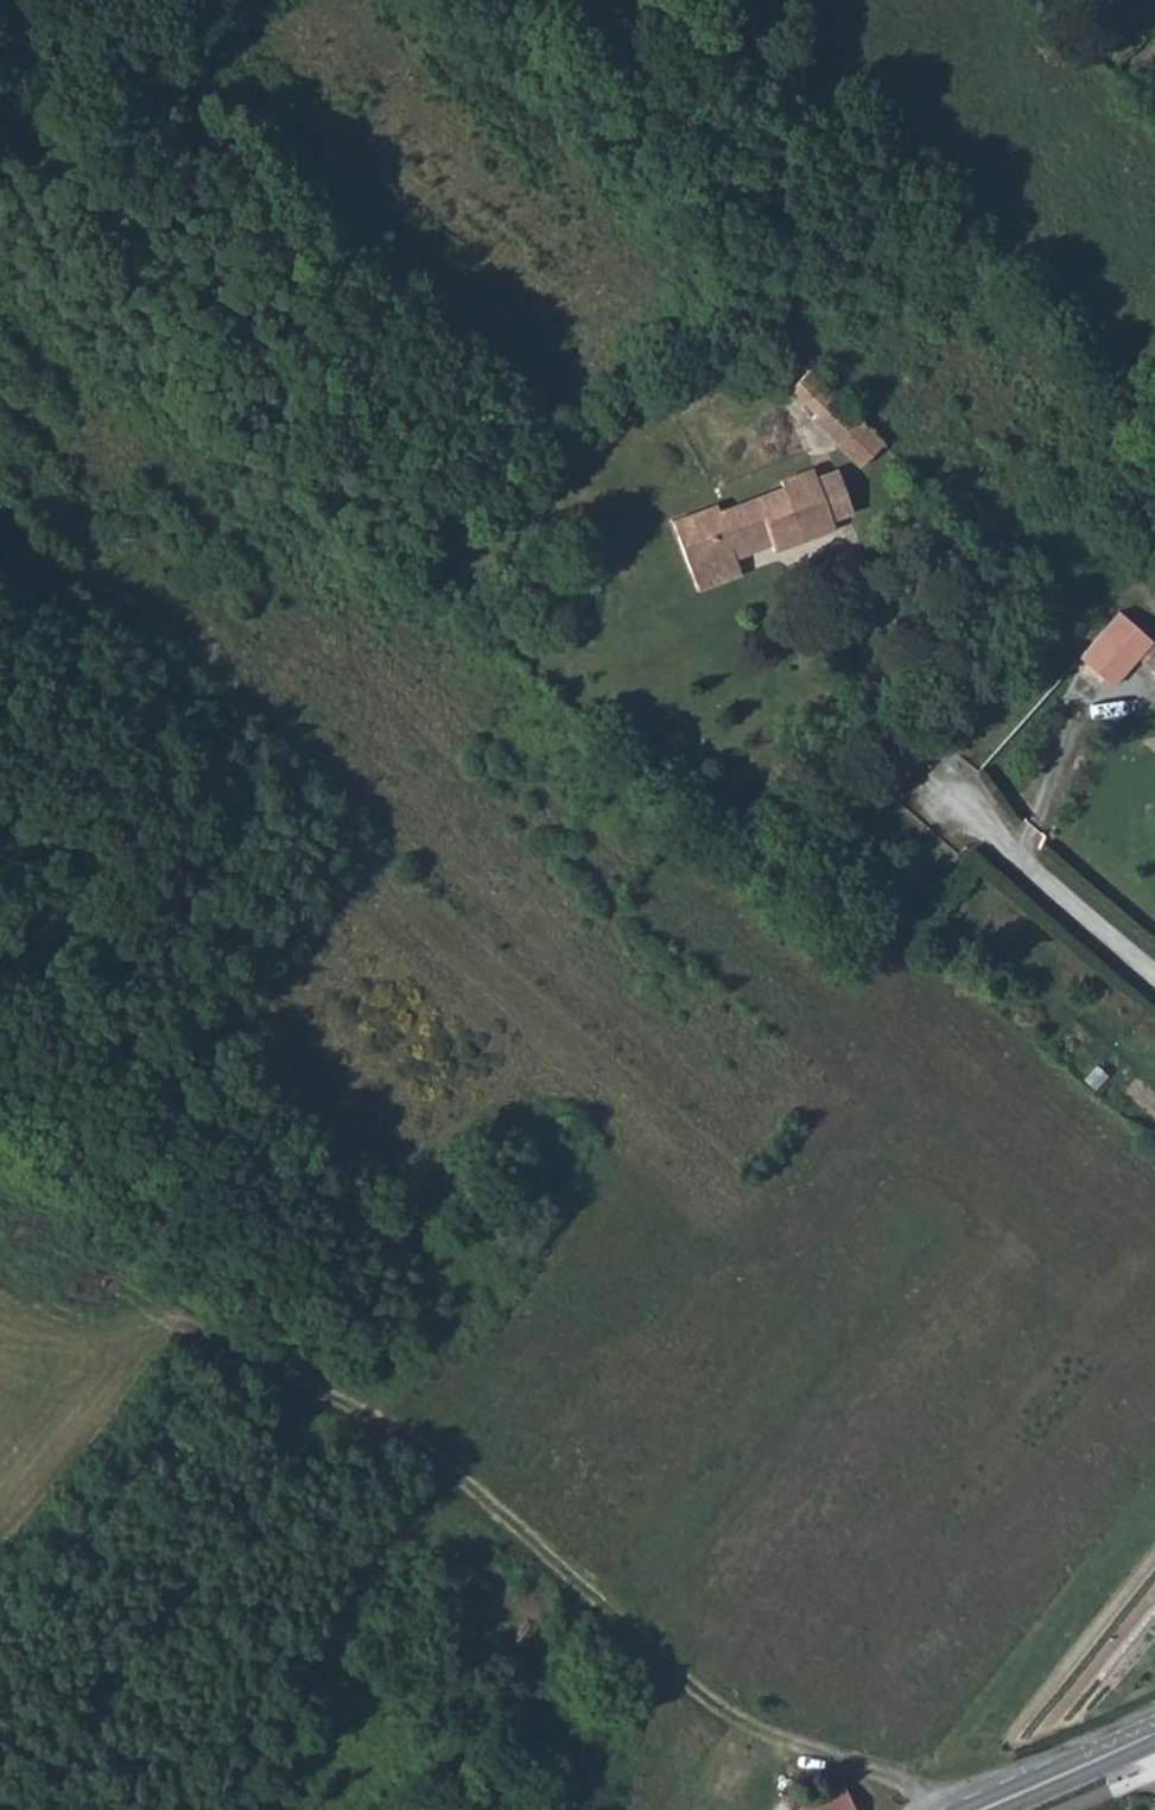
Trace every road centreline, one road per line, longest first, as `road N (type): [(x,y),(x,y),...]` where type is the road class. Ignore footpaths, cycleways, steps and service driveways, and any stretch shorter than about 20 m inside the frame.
road 1 (secondary): [(1154,1733),(980,1809)]

